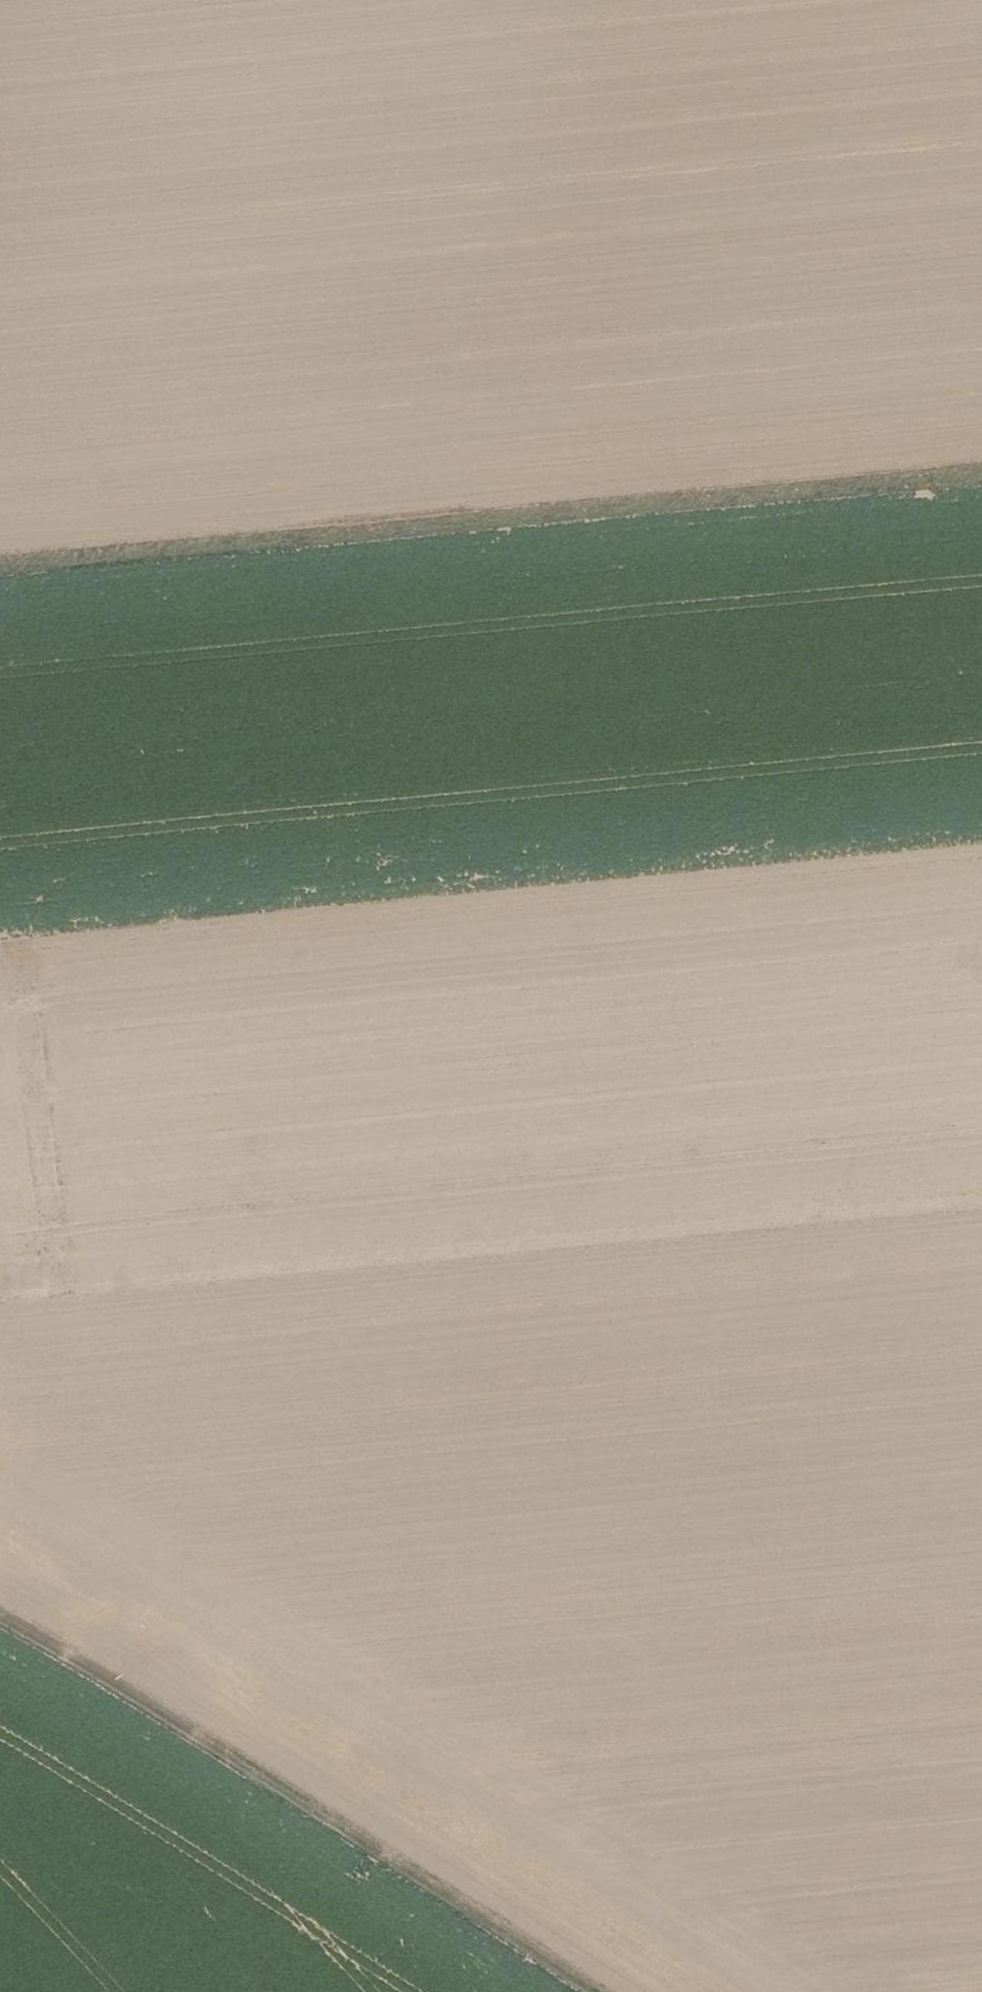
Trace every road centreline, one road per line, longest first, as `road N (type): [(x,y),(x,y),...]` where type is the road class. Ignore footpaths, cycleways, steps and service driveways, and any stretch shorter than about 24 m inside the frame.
road 1 (track): [(0,1583),(153,1669),(639,1991)]

